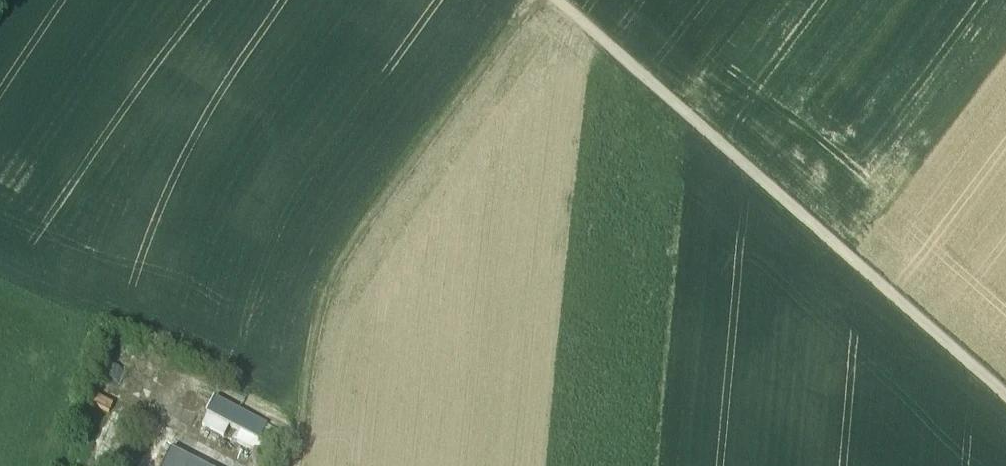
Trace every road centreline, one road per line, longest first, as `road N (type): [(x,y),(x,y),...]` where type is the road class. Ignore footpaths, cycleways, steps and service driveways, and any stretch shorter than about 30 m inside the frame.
road 1 (track): [(1005,398),(557,0)]
road 2 (track): [(531,0),(334,250),(313,306),(293,465)]

